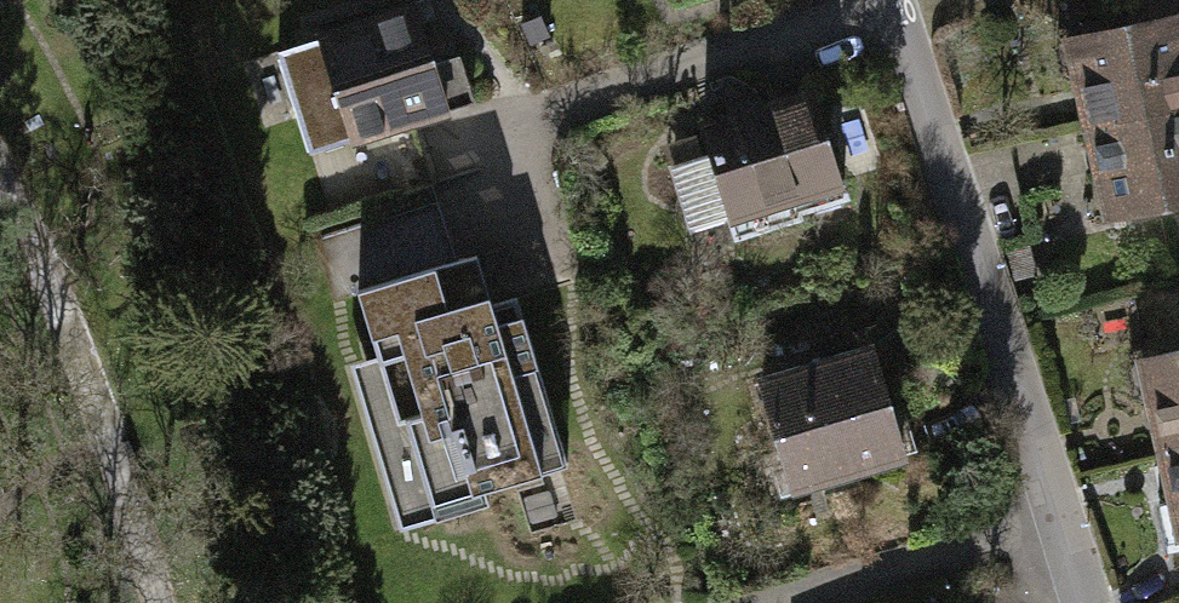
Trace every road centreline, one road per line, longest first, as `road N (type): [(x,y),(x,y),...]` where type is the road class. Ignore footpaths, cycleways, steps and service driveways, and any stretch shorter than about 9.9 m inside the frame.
road 1 (residential): [(1078,602),(887,0)]

